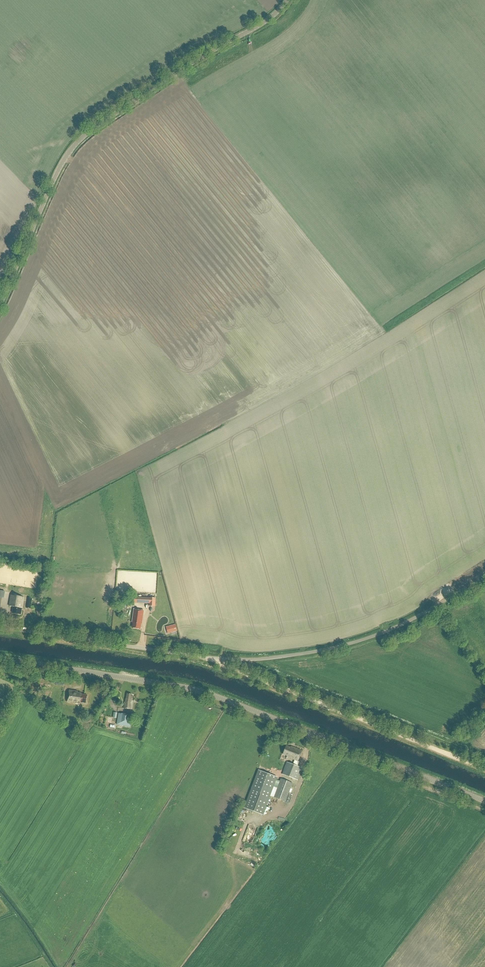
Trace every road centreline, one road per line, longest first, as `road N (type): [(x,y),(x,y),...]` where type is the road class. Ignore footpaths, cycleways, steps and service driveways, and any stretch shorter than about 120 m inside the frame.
road 1 (tertiary): [(484,801),(202,691),(0,658)]
road 2 (tertiary): [(0,305),(76,145),(288,0)]
road 3 (track): [(484,769),(216,659)]
road 4 (unclassified): [(216,659),(348,645),(414,618),(484,575)]
road 5 (unclassified): [(216,659),(0,628)]

